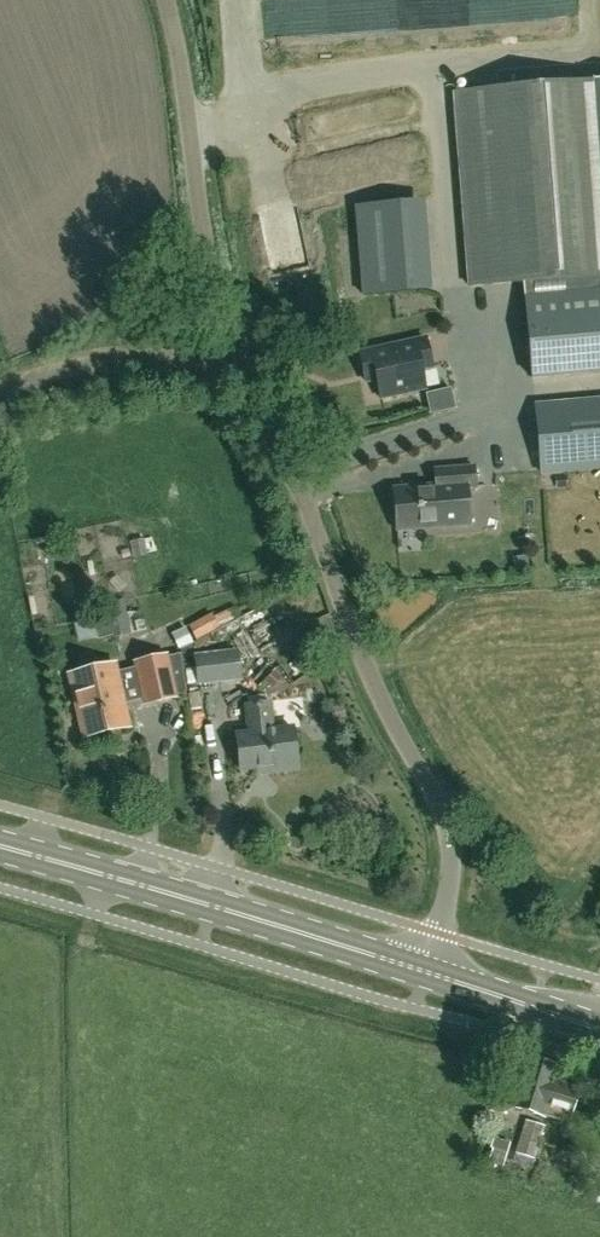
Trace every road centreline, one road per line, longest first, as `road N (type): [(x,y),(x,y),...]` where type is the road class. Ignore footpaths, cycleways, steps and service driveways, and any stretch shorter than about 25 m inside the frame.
road 1 (unclassified): [(427,972),(451,889),(449,845),(289,473),(200,219),(186,115),(157,0)]
road 2 (primary): [(427,972),(0,842)]
road 3 (primary): [(599,1031),(427,972)]

